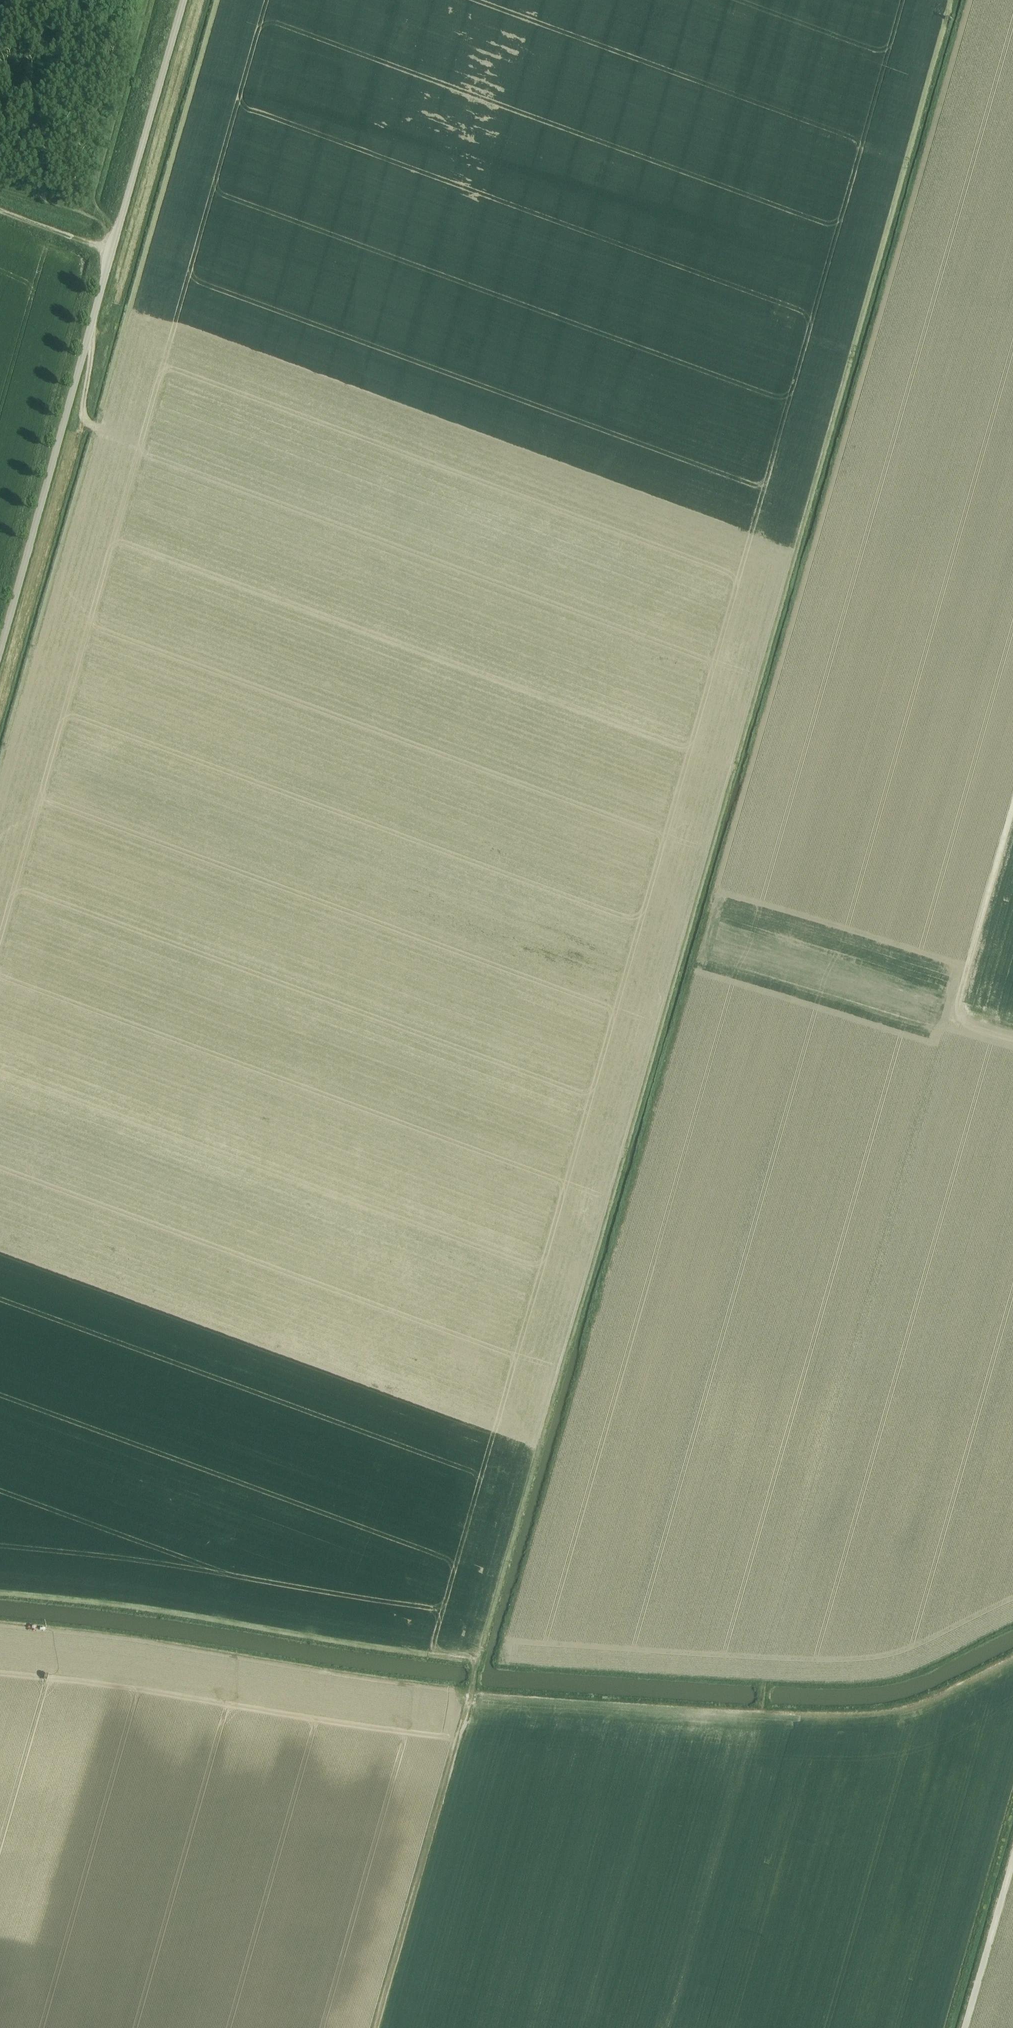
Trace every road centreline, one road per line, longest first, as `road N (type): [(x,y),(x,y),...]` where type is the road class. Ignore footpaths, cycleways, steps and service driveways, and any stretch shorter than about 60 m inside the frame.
road 1 (unclassified): [(0,652),(183,0)]
road 2 (track): [(374,2027),(468,1701)]

